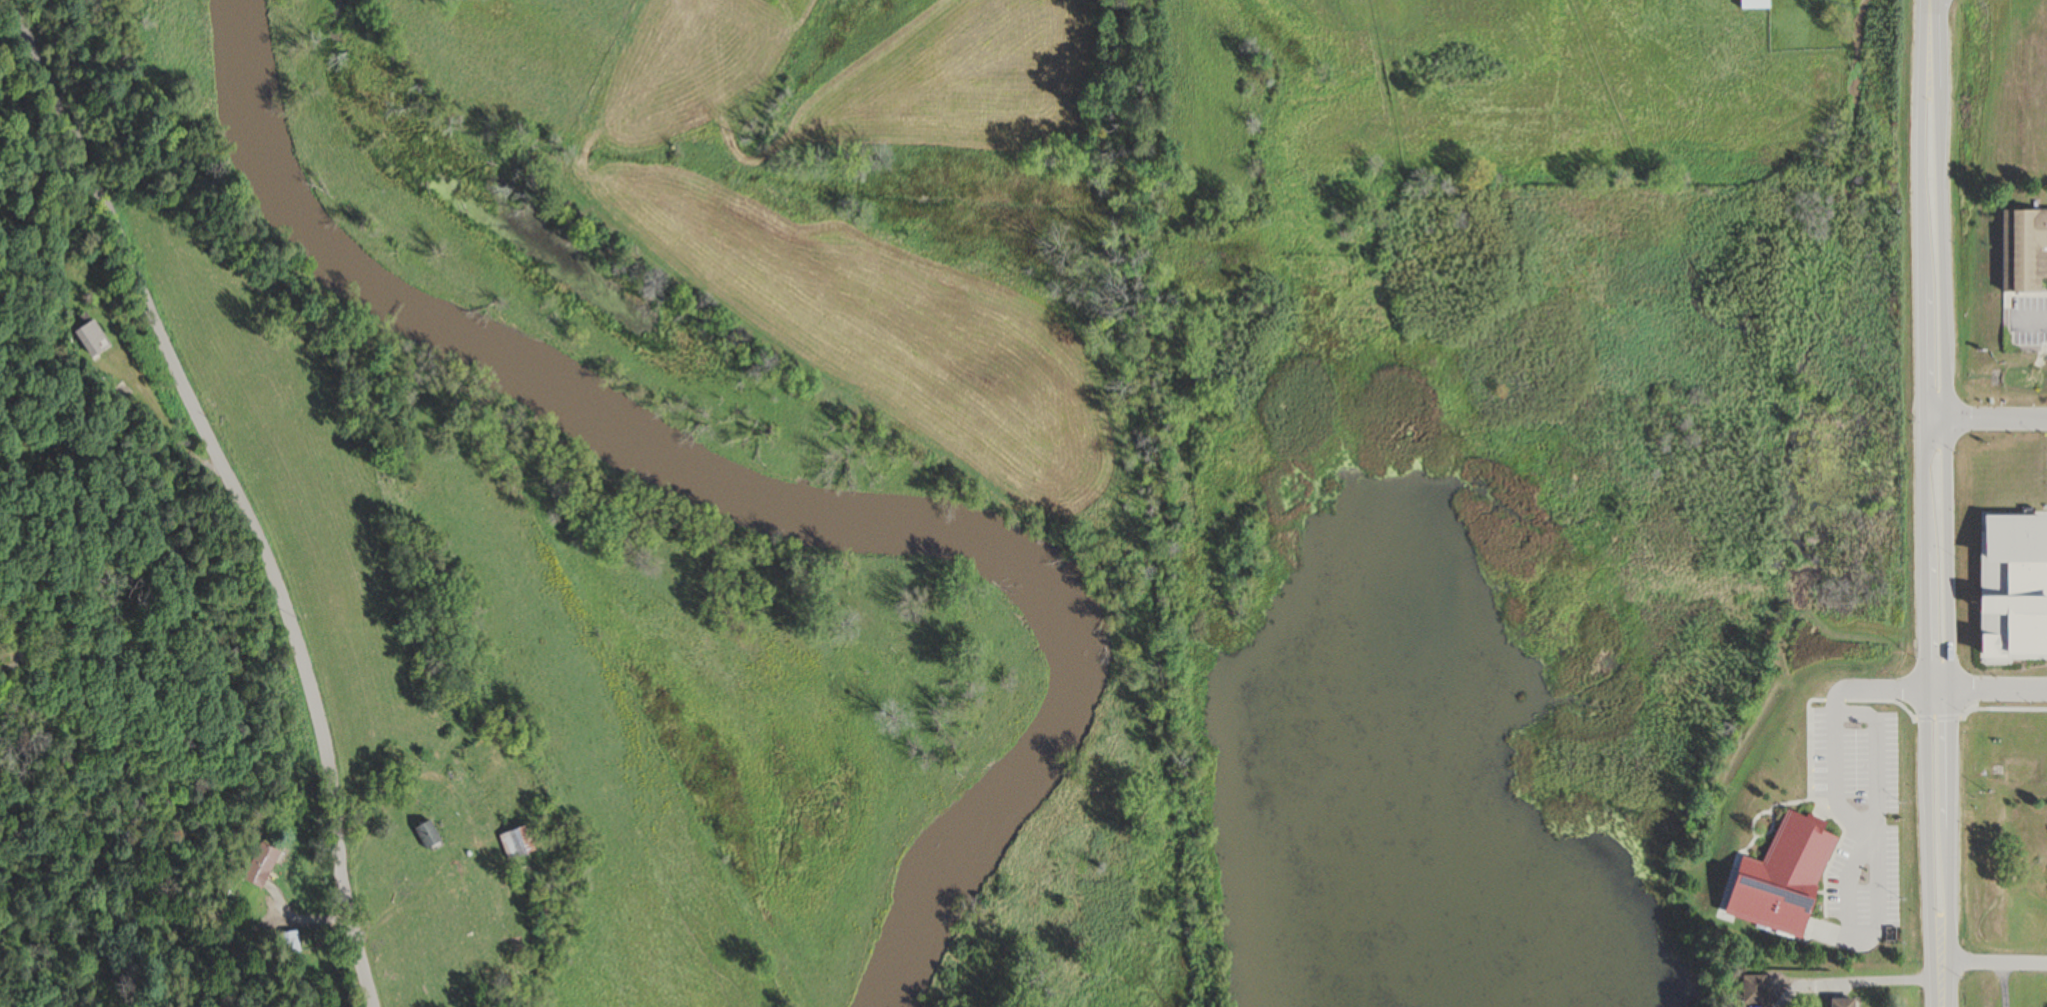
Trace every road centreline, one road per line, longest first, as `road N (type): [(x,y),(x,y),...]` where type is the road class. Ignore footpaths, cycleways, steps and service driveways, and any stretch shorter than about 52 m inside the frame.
road 1 (residential): [(368,1006),(305,679),(259,541),(6,0)]
road 2 (primary): [(1942,1006),(1930,0)]

